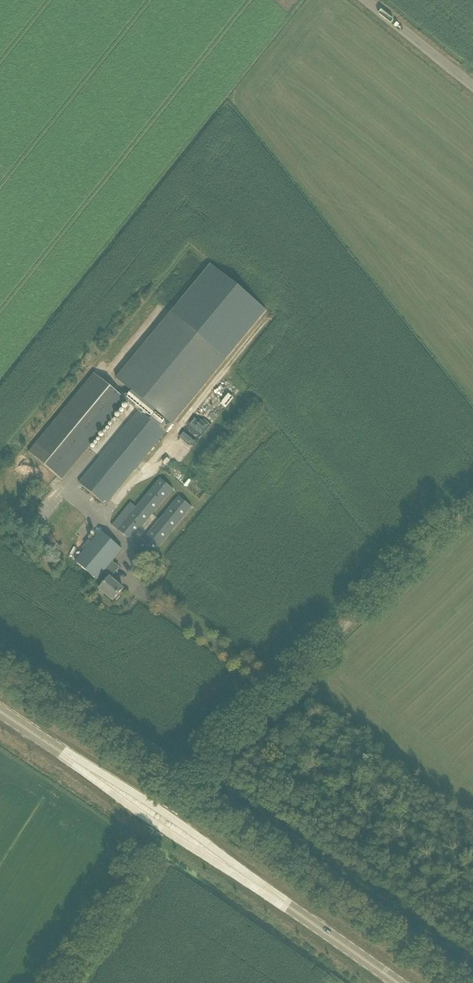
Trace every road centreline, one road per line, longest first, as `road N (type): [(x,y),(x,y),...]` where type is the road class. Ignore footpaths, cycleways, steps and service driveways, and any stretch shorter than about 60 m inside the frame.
road 1 (primary): [(0,713),(395,982)]
road 2 (unclassified): [(282,695),(472,507)]
road 3 (track): [(59,982),(138,855)]
road 4 (unclassified): [(472,88),(363,0)]

